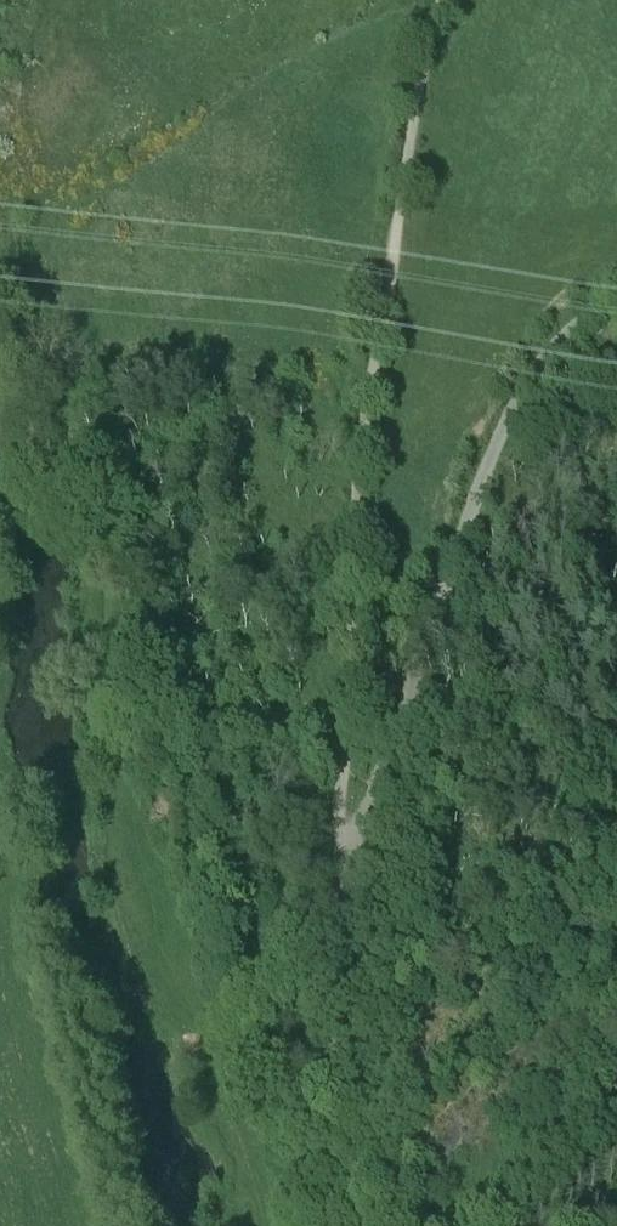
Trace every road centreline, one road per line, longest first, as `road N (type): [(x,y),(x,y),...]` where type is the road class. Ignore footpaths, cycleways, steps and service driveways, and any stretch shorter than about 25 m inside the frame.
road 1 (track): [(343,895),(356,585),(375,393),(453,0)]
road 2 (track): [(616,294),(532,385),(505,437),(343,895)]
road 3 (track): [(343,895),(359,1067),(378,1165),(406,1225)]

